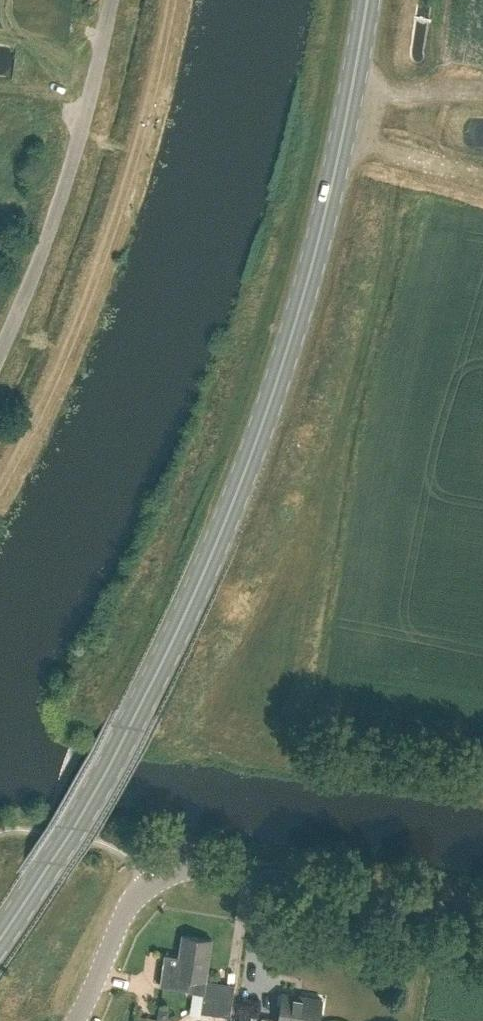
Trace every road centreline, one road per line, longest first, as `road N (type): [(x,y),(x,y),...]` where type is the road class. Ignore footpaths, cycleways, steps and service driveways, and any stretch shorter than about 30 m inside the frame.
road 1 (secondary): [(0,937),(136,714),(236,498),(307,288),(342,150),(366,0)]
road 2 (unclassified): [(482,911),(181,869),(157,880),(124,917),(76,1020)]
road 3 (unclassified): [(0,350),(85,133),(112,0)]

